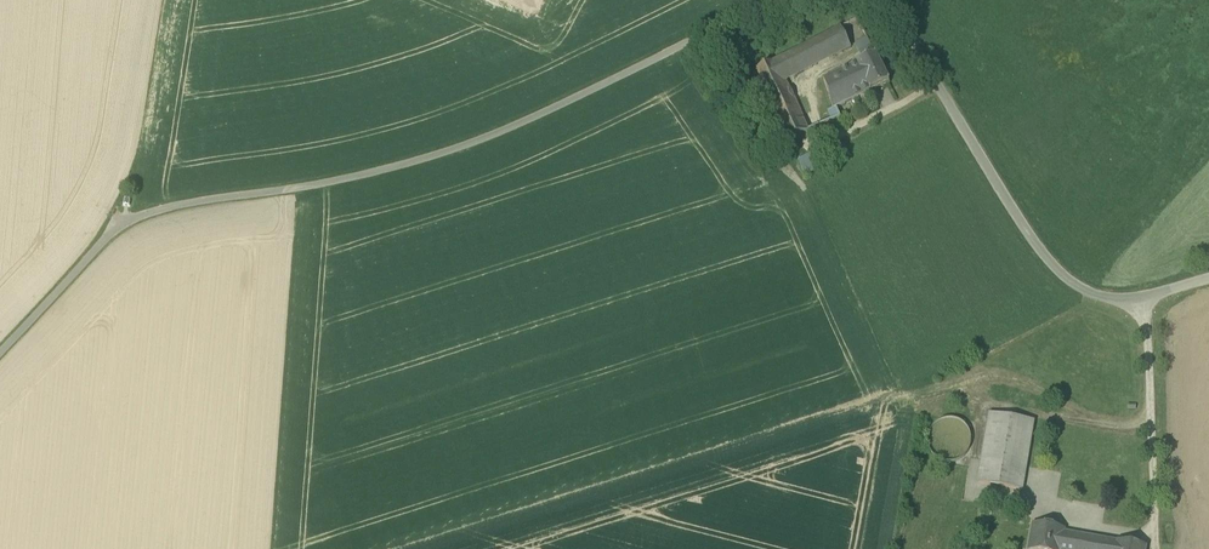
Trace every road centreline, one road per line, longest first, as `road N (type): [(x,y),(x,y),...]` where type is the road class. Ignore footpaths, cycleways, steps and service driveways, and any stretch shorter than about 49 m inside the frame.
road 1 (unclassified): [(0,353),(118,227),(138,217),(345,181),(484,140),(782,0)]
road 2 (unclassified): [(889,0),(1055,272),(1078,295),(1113,305),(1208,278)]

